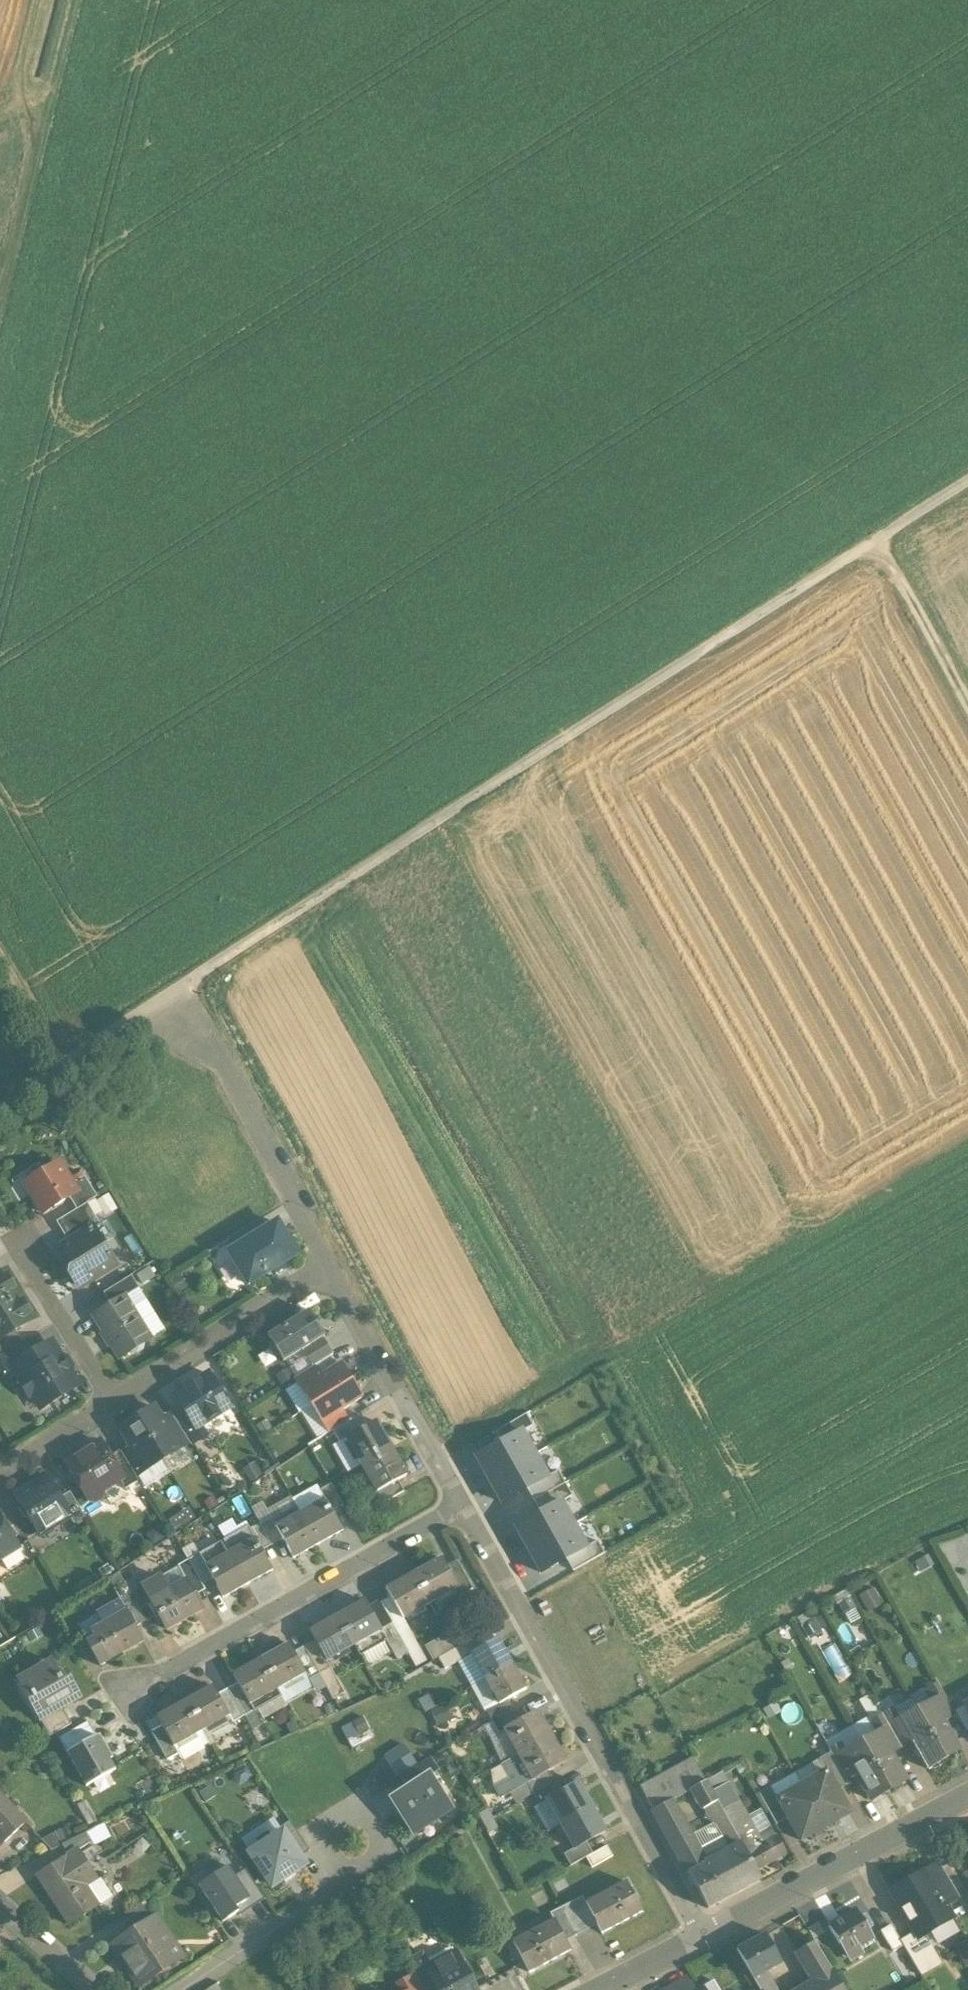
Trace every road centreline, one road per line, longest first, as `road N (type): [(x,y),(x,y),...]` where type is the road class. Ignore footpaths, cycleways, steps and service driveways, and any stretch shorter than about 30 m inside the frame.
road 1 (track): [(875,546),(180,990)]
road 2 (residential): [(701,1939),(461,1503)]
road 3 (residential): [(461,1503),(129,1690)]
road 4 (residential): [(327,1270),(180,990)]
road 5 (unclassified): [(967,1797),(701,1939)]
road 6 (track): [(0,291),(73,0)]
road 7 (residential): [(461,1503),(327,1270)]
road 8 (residential): [(110,1408),(327,1270)]
road 9 (residential): [(110,1408),(5,1237)]
road 10 (track): [(967,714),(875,546)]
road 11 (residential): [(0,1475),(110,1408)]
road 12 (track): [(59,1066),(0,962)]

